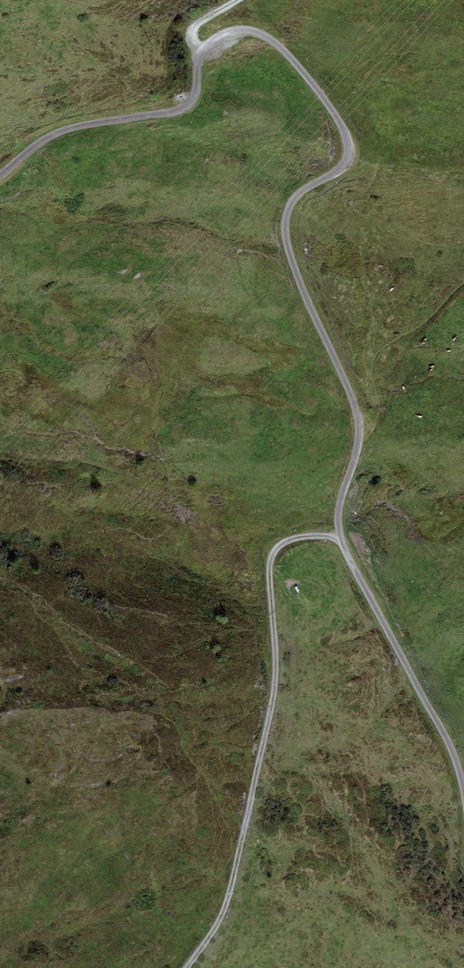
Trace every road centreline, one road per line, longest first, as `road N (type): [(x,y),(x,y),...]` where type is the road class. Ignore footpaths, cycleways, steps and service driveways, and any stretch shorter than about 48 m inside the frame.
road 1 (unclassified): [(463,781),(337,520),(359,415),(290,250),(287,222),(300,195),(349,160),(350,138),(337,110),(283,51),(255,34),(232,33),(204,54),(199,94),(188,109),(79,126),(44,139),(0,176)]
road 2 (track): [(341,537),(298,537),(278,547),(270,566),(276,687),(230,892),(187,967)]
road 3 (track): [(360,432),(373,431),(381,418),(388,347),(463,284)]

